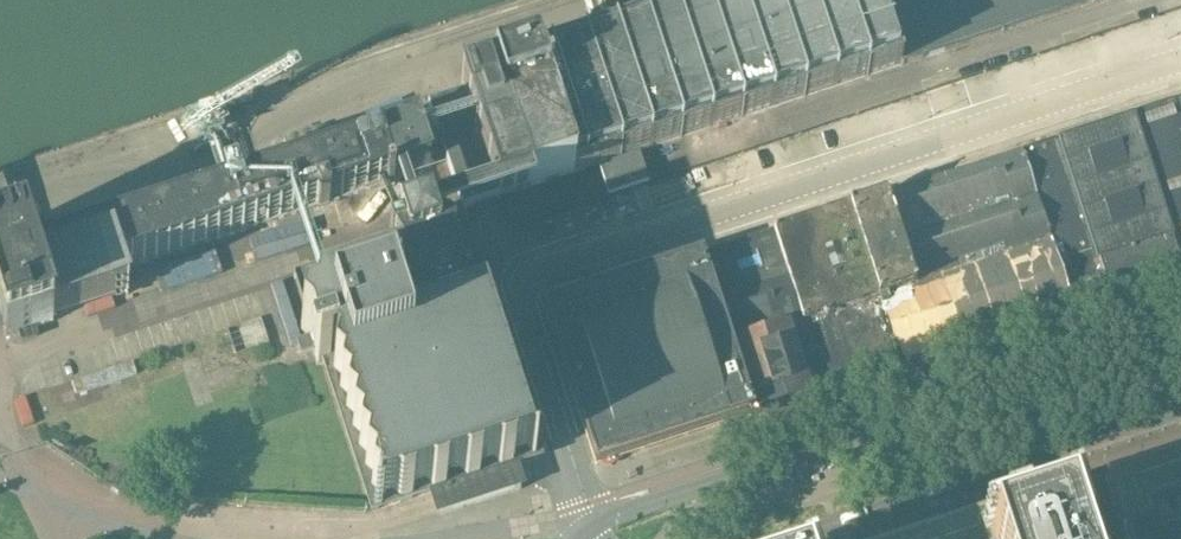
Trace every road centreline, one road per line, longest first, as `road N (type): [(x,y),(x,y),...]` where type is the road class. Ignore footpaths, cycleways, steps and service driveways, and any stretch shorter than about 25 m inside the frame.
road 1 (residential): [(515,294),(1180,76)]
road 2 (tertiary): [(1180,333),(591,526)]
road 3 (tertiary): [(794,538),(1180,413)]
road 4 (residential): [(515,294),(591,526)]

